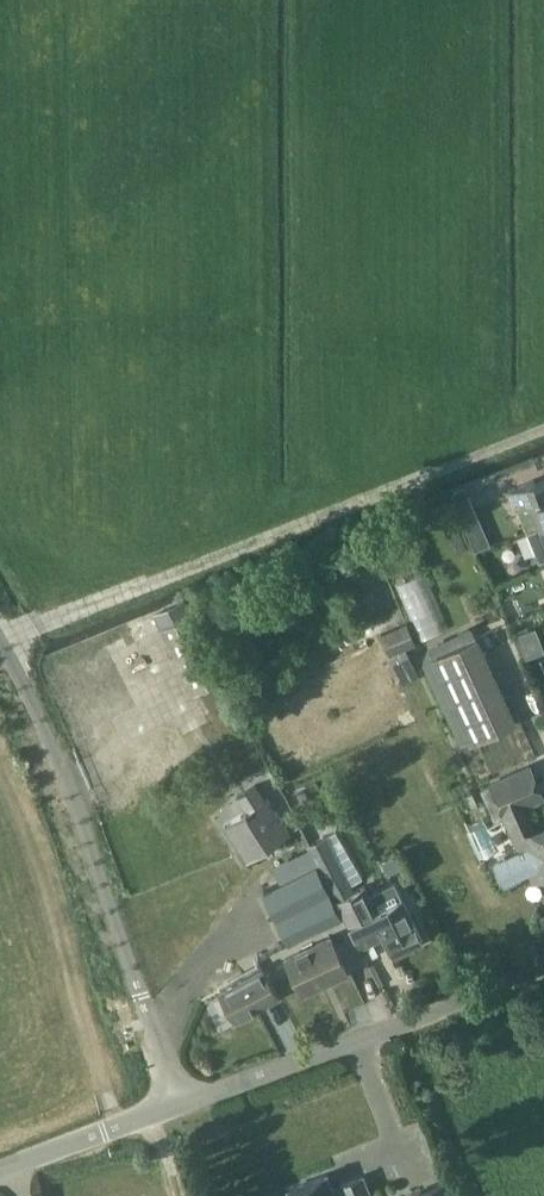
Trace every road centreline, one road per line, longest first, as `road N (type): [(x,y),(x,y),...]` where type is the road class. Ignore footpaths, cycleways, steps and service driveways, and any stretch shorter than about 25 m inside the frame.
road 1 (unclassified): [(181,1102),(61,768),(0,640)]
road 2 (residential): [(246,1081),(543,965)]
road 3 (unclassified): [(181,1102),(0,1171)]

